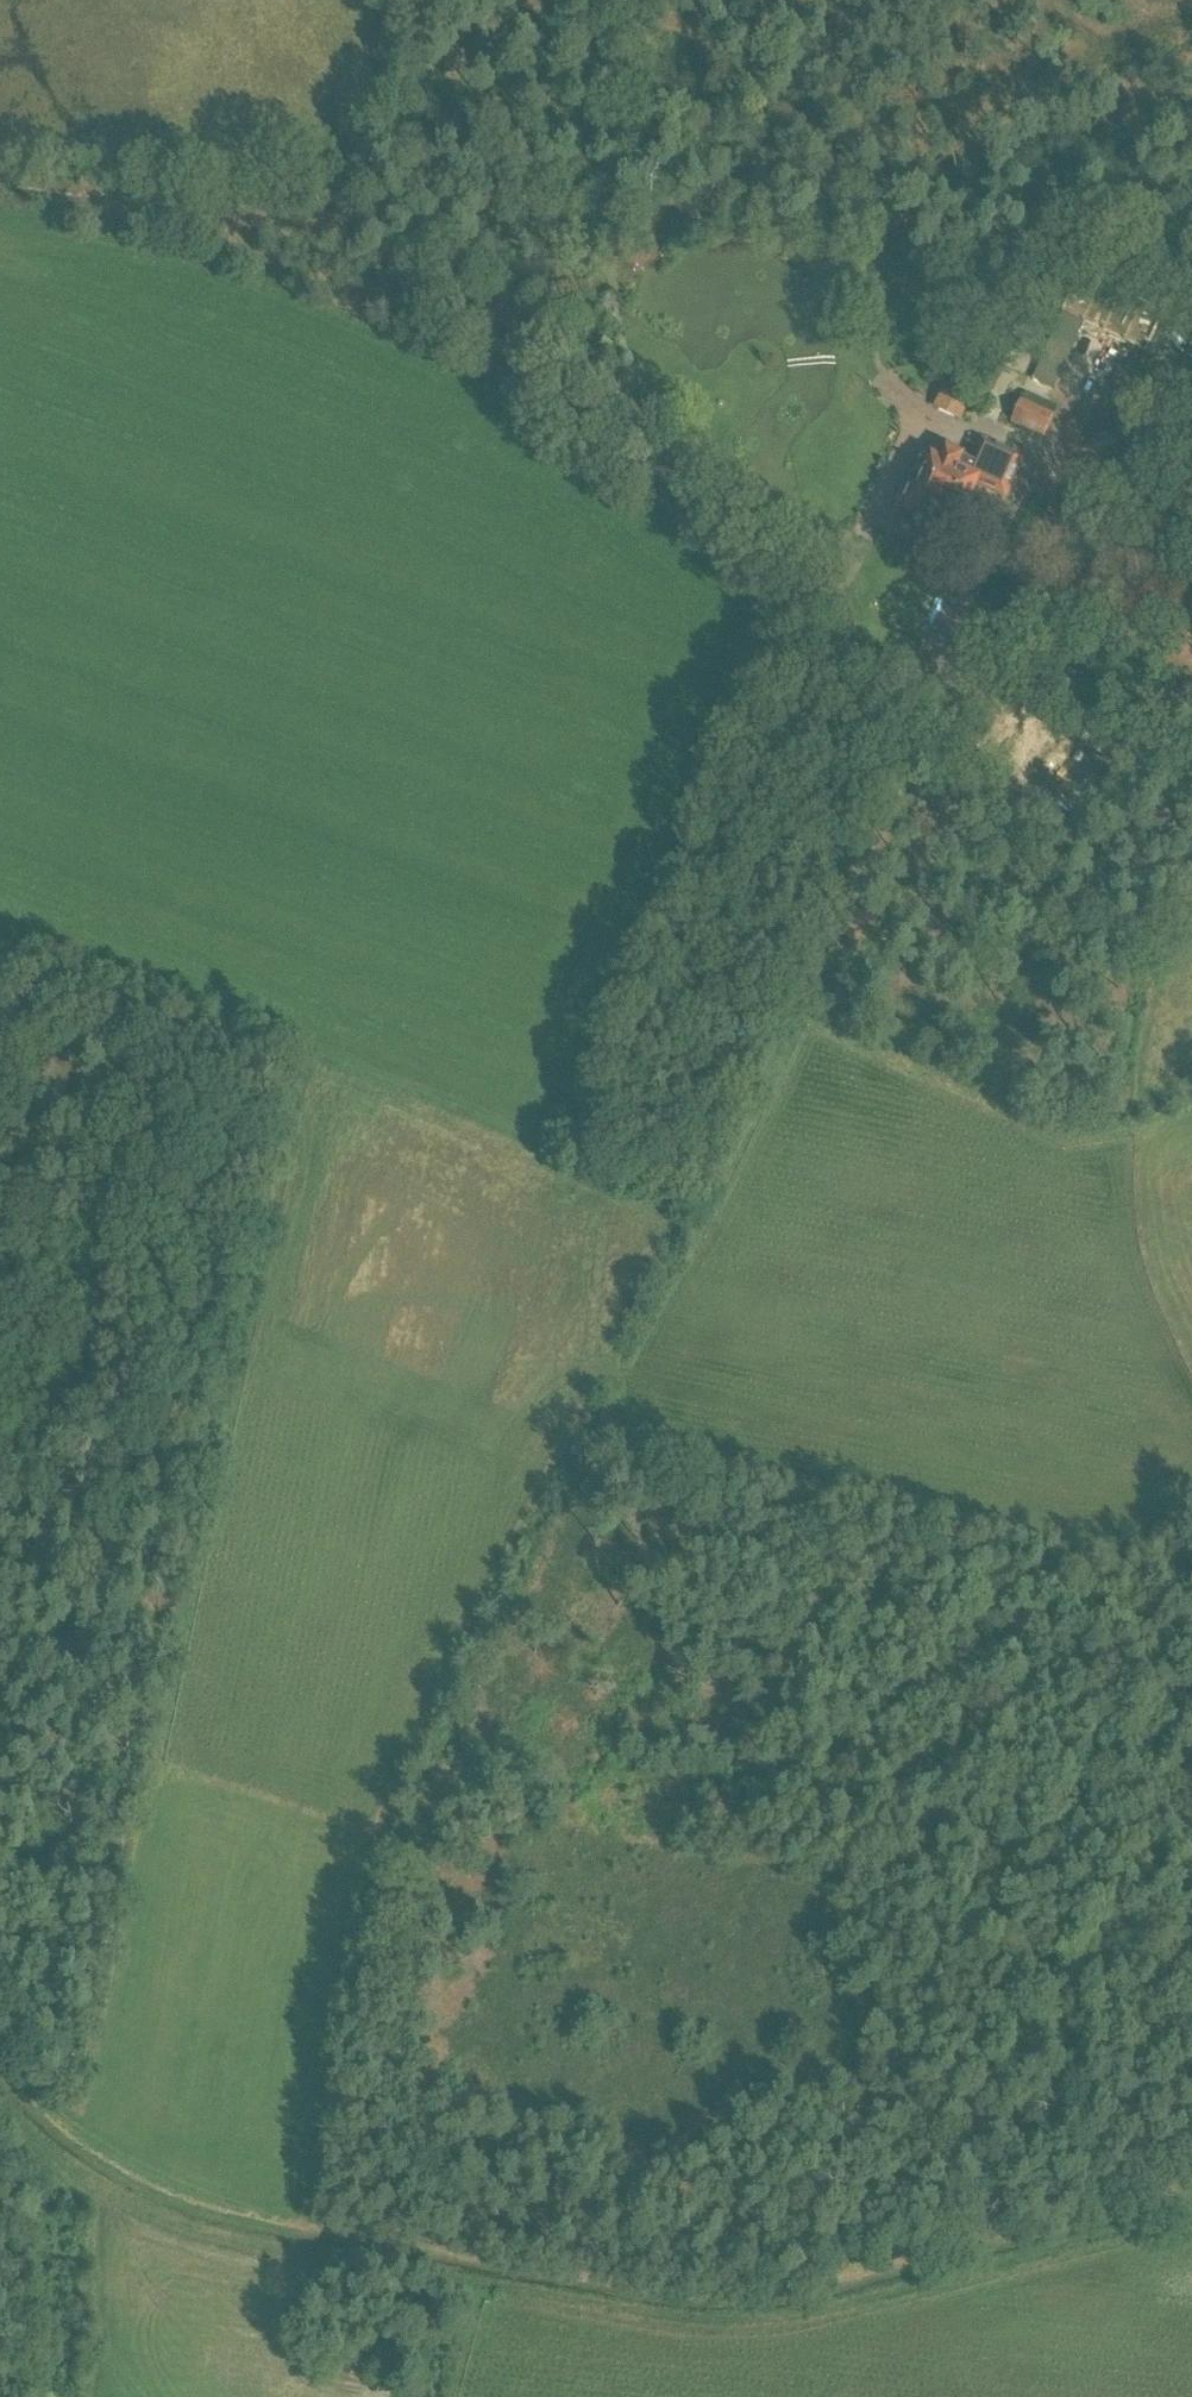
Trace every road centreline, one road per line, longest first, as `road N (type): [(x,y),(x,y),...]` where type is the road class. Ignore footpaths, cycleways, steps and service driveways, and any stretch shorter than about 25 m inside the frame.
road 1 (unclassified): [(1191,730),(952,683)]

